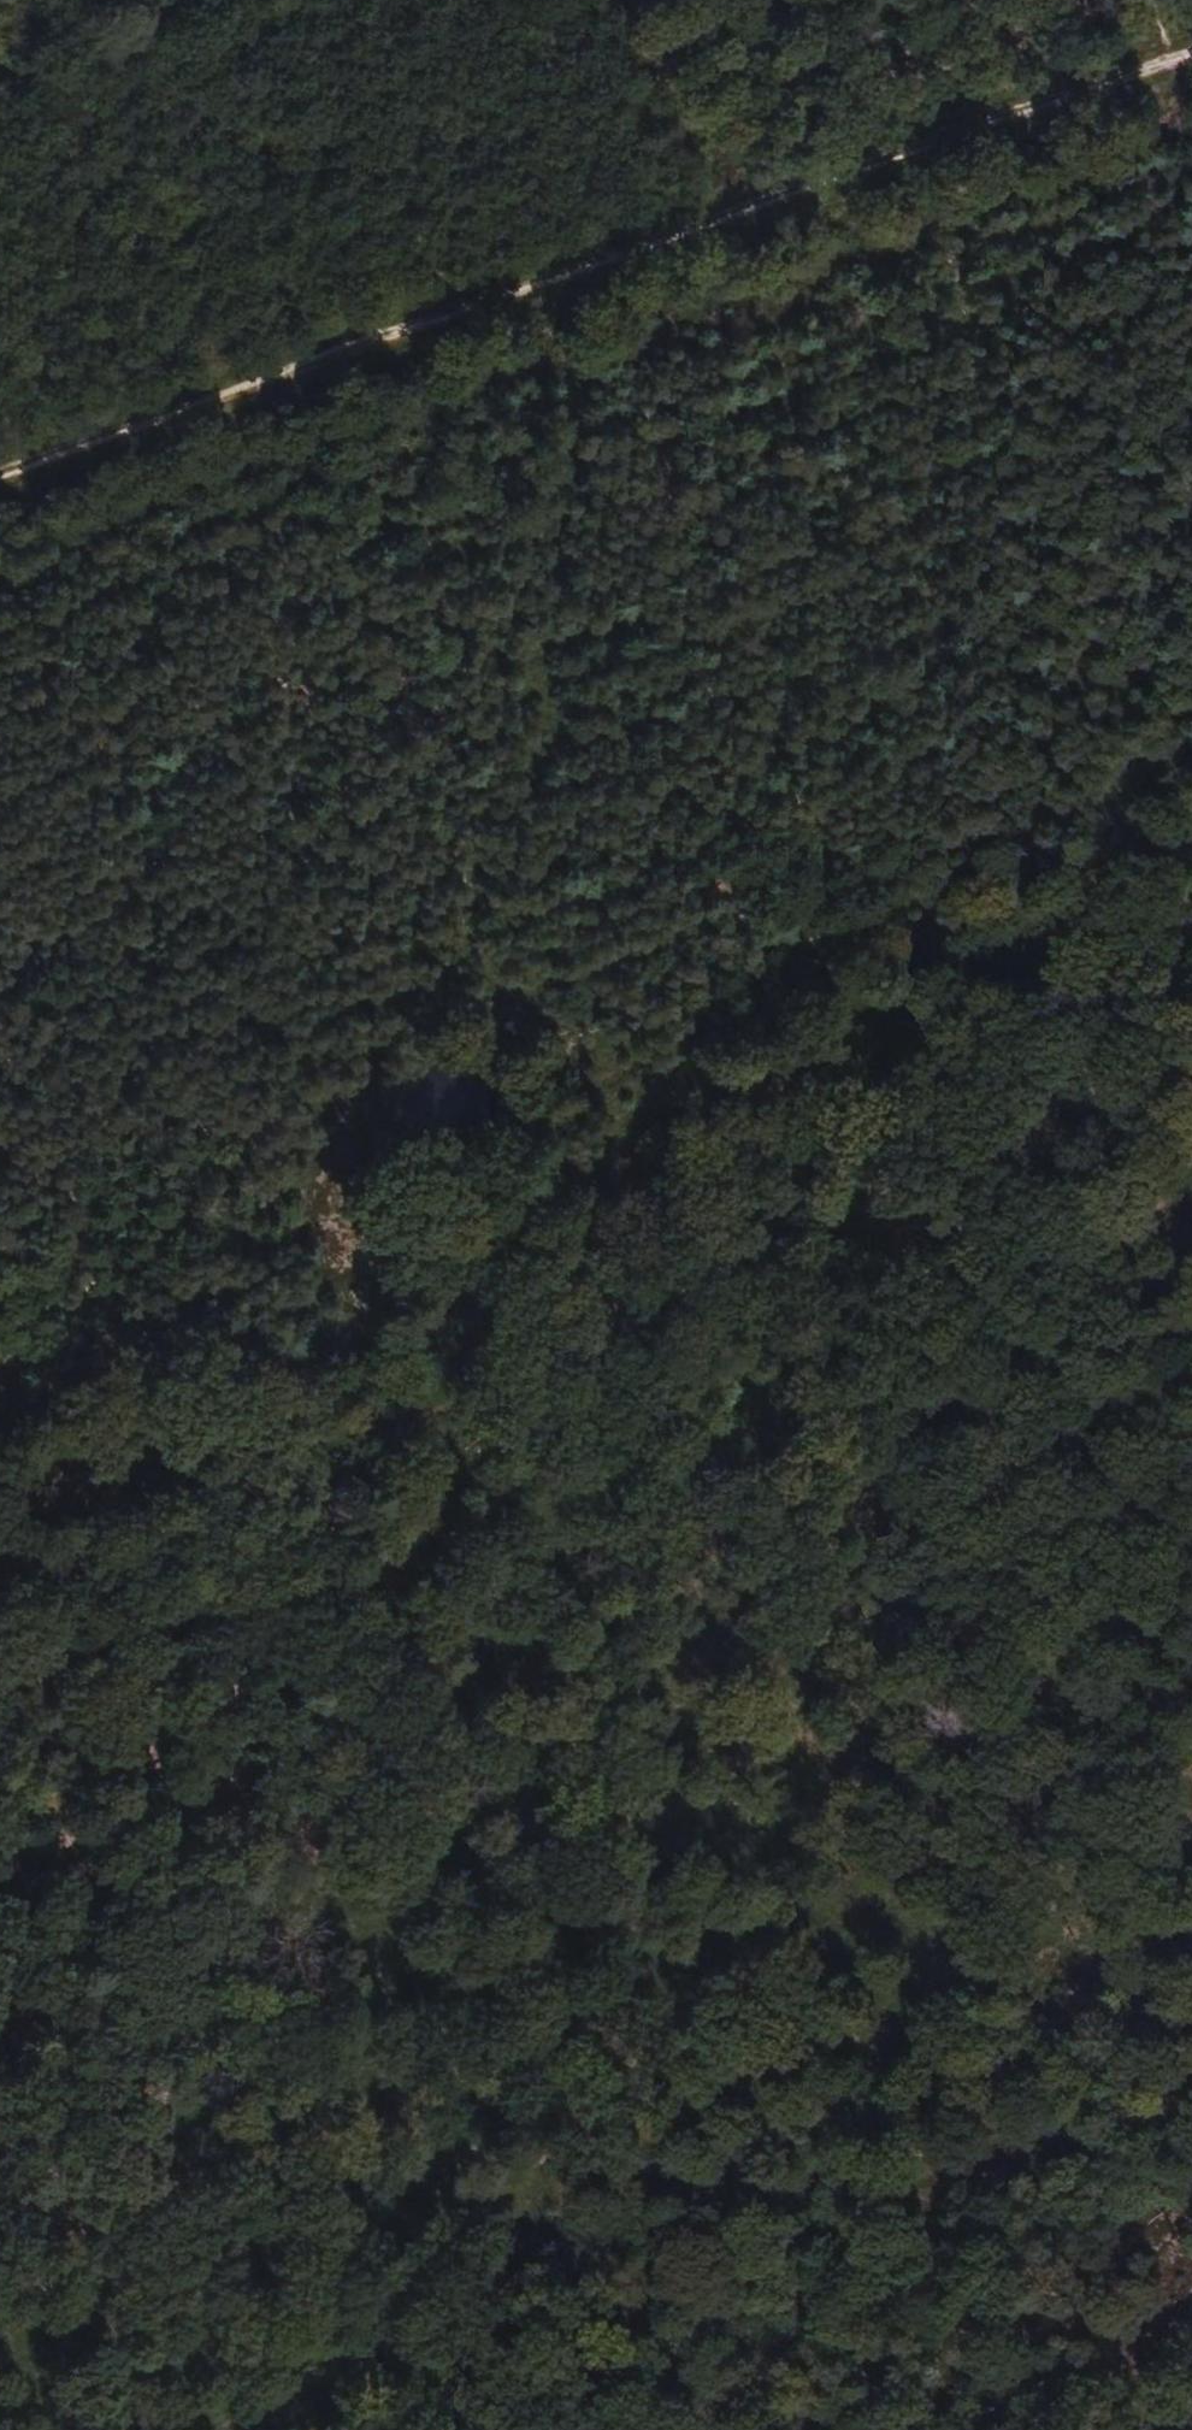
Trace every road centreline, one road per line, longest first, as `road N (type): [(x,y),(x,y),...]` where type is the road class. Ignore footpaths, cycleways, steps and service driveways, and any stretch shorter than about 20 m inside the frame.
road 1 (track): [(0,481),(1191,57)]

